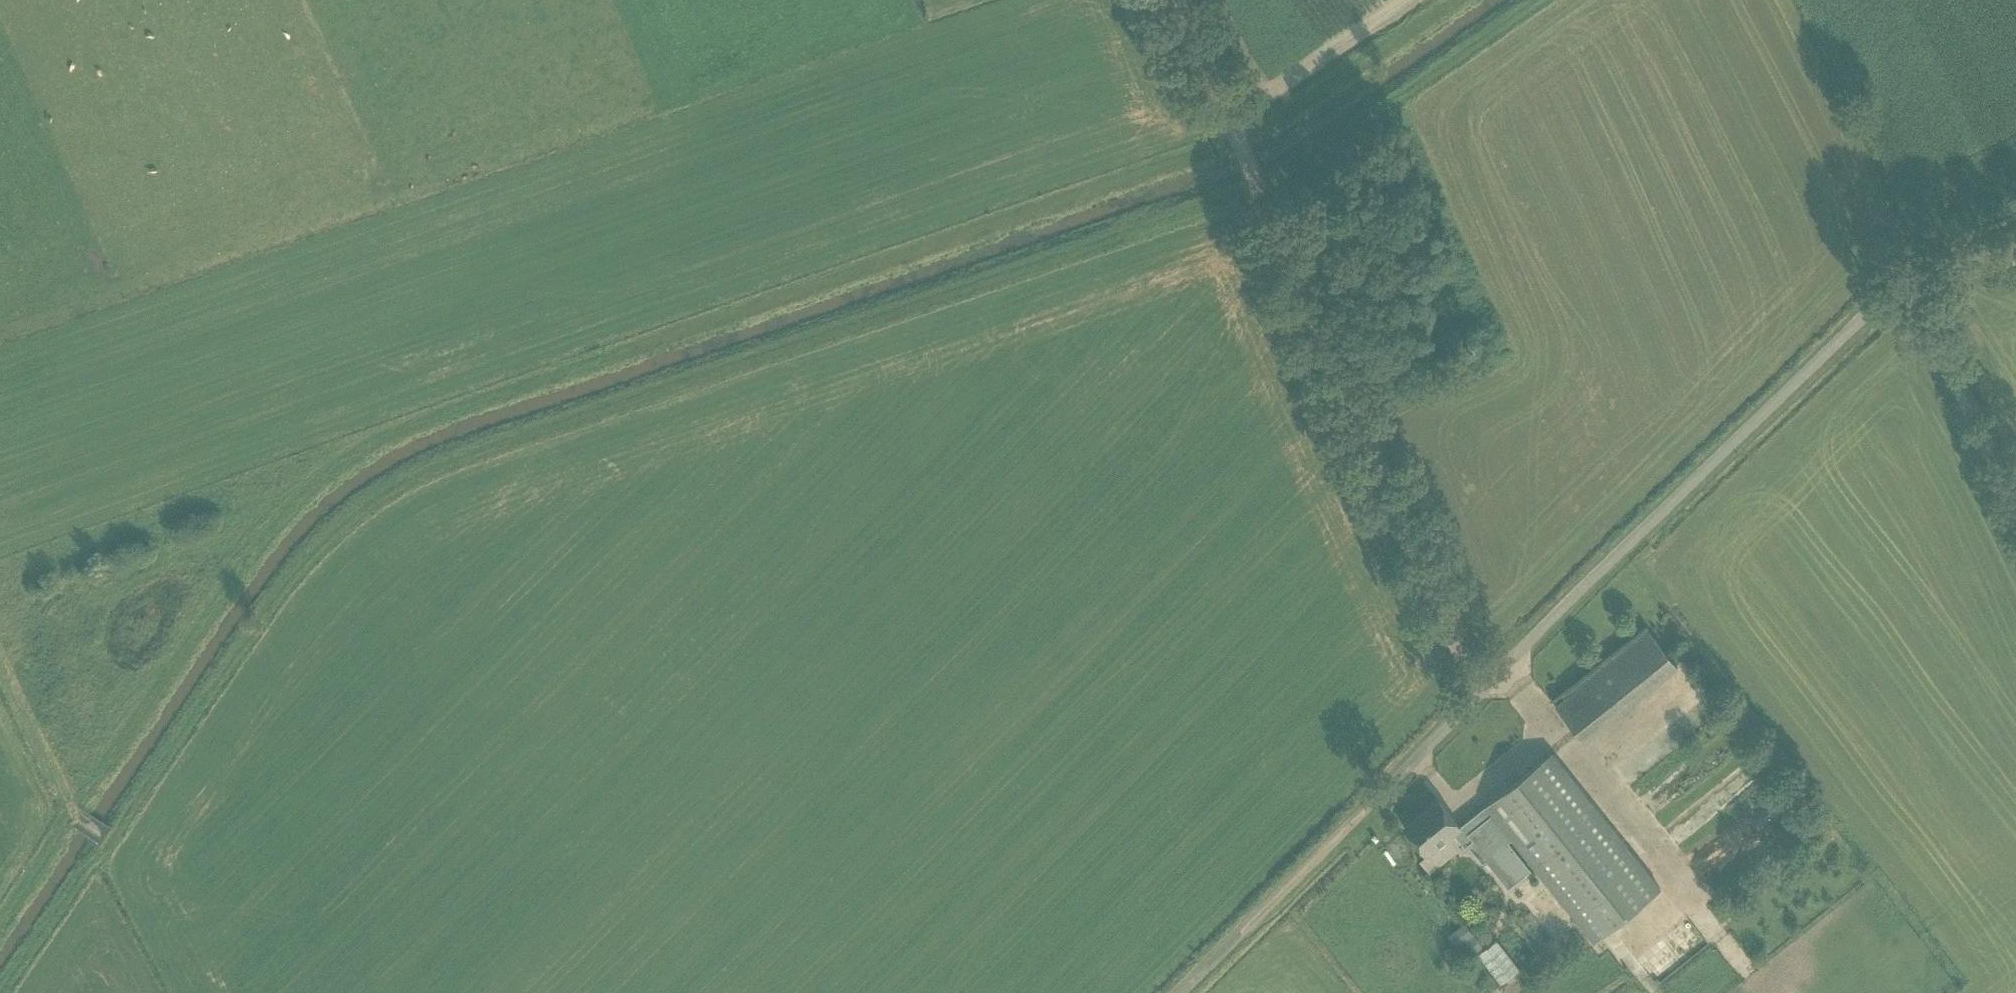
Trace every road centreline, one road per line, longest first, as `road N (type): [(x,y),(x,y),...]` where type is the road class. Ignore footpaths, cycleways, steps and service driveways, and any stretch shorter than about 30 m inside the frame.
road 1 (unclassified): [(1176,992),(1484,676),(1881,298),(2015,234)]
road 2 (track): [(1169,0),(1314,307),(1461,661),(1484,676)]
road 3 (track): [(1908,285),(2015,515)]

